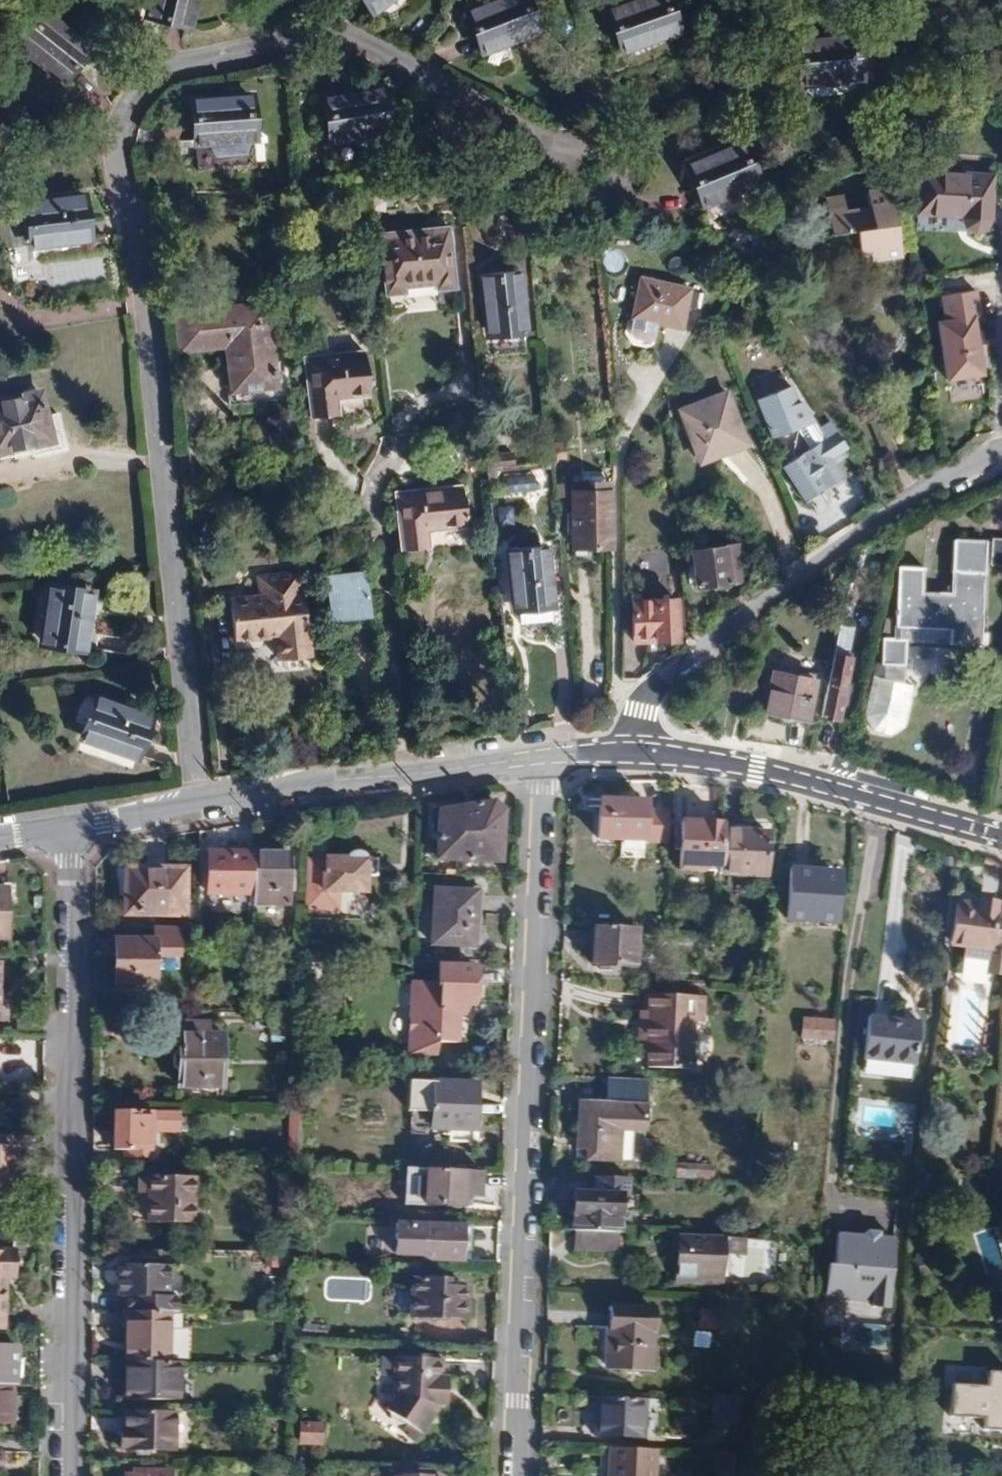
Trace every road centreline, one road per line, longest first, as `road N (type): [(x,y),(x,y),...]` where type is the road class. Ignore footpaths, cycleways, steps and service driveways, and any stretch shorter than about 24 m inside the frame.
road 1 (residential): [(200,809),(139,236),(117,159),(120,122),(166,66),(260,47),(308,26),(338,29),(600,173)]
road 2 (residential): [(514,1475),(547,756)]
road 3 (residential): [(64,1475),(73,828)]
road 4 (residential): [(643,694),(615,677),(615,479),(631,425),(706,297)]
road 5 (residential): [(643,694),(899,513),(1001,462)]
road 6 (tertiary): [(628,749),(884,794),(1001,832)]
road 7 (tertiary): [(200,809),(547,756)]
road 8 (tertiary): [(73,828),(200,809)]

